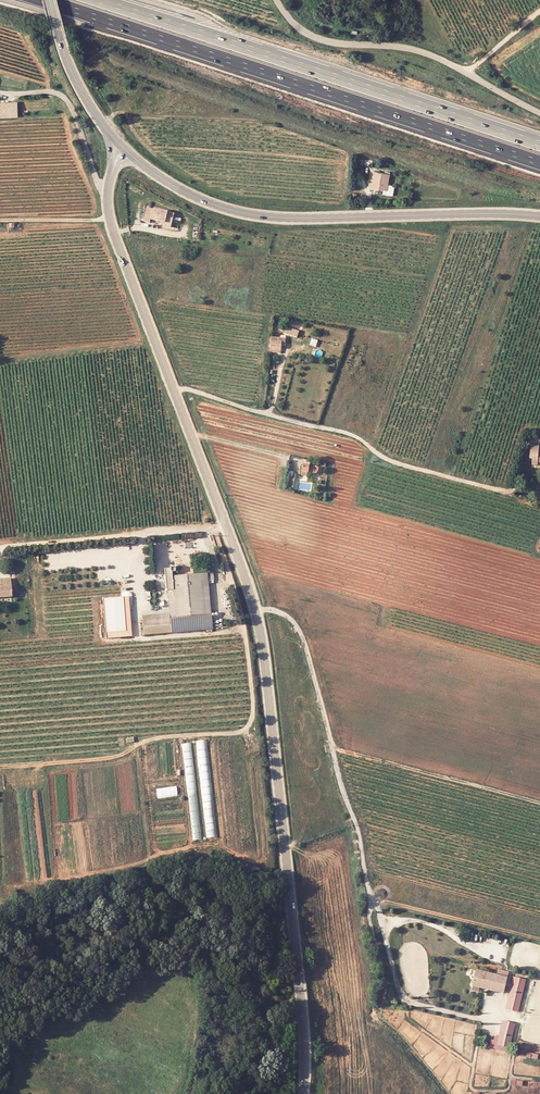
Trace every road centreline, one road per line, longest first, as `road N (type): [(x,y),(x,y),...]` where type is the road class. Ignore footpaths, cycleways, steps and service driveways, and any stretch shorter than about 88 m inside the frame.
road 1 (motorway): [(45,0),(539,162)]
road 2 (tertiary): [(256,611),(303,1008),(304,1093)]
road 3 (motorway): [(539,143),(100,0)]
road 4 (tertiary): [(539,216),(269,218),(193,196),(128,153)]
road 5 (track): [(244,629),(253,712),(243,731),(163,737),(120,755),(0,768)]
road 6 (unclassified): [(256,611),(298,630),(380,912)]
road 7 (unclassified): [(280,0),(303,30),(325,42),(432,56),(539,112)]
road 8 (tertiary): [(111,174),(114,234),(174,391)]
road 9 (unclassified): [(226,527),(0,546)]
road 10 (track): [(332,748),(539,803)]
road 11 (track): [(375,903),(539,937)]
road 12 (tertiary): [(120,146),(68,65),(49,0)]
road 13 (tertiary): [(174,391),(226,527)]

